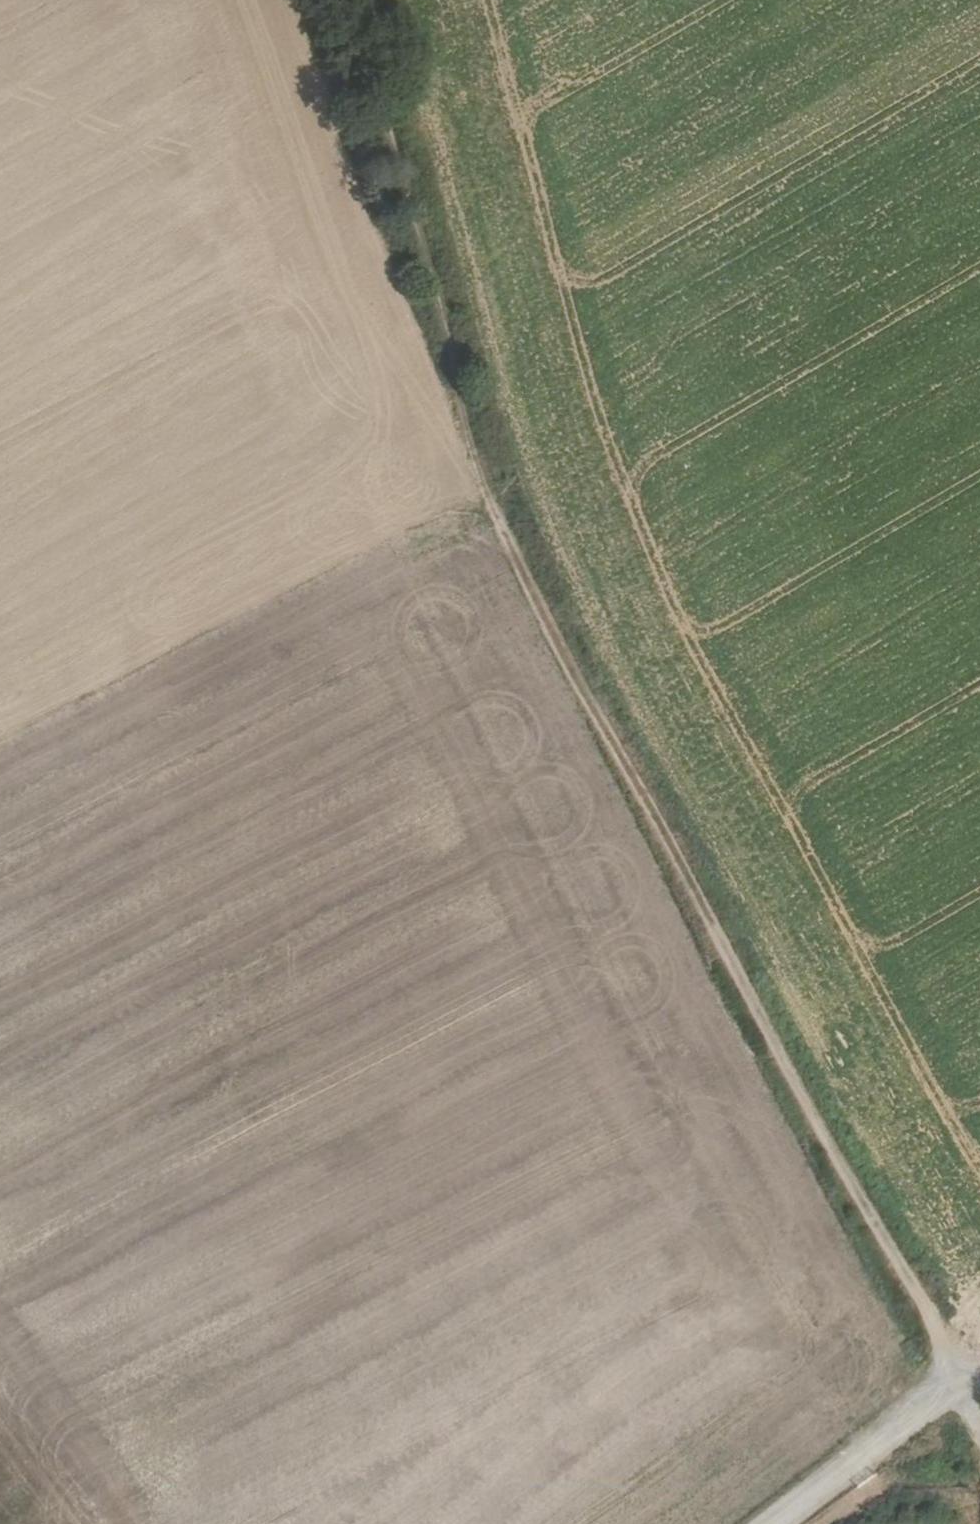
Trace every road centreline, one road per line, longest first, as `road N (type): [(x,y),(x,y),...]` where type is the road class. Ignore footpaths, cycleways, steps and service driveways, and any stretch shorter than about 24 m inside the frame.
road 1 (track): [(310,0),(461,425),(979,1420)]
road 2 (unclassified): [(979,1369),(773,1523)]

